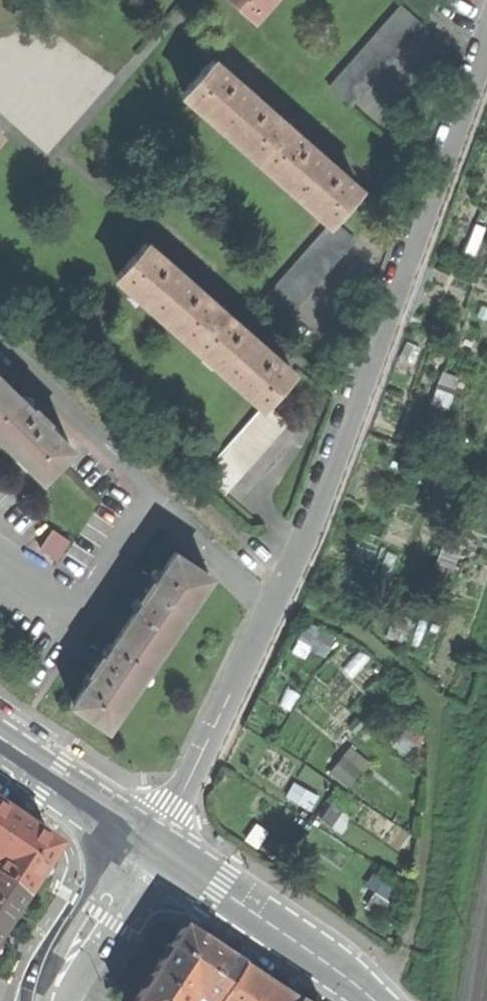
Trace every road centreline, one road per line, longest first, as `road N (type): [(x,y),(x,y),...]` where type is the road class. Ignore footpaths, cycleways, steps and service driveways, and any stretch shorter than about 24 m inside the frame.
road 1 (residential): [(486,50),(304,537),(186,787),(151,842)]
road 2 (secondary): [(164,851),(363,990)]
road 3 (unclassified): [(136,832),(62,945),(46,1000)]
road 4 (unclassified): [(64,1000),(164,851)]
road 5 (secondary): [(0,738),(136,832)]

